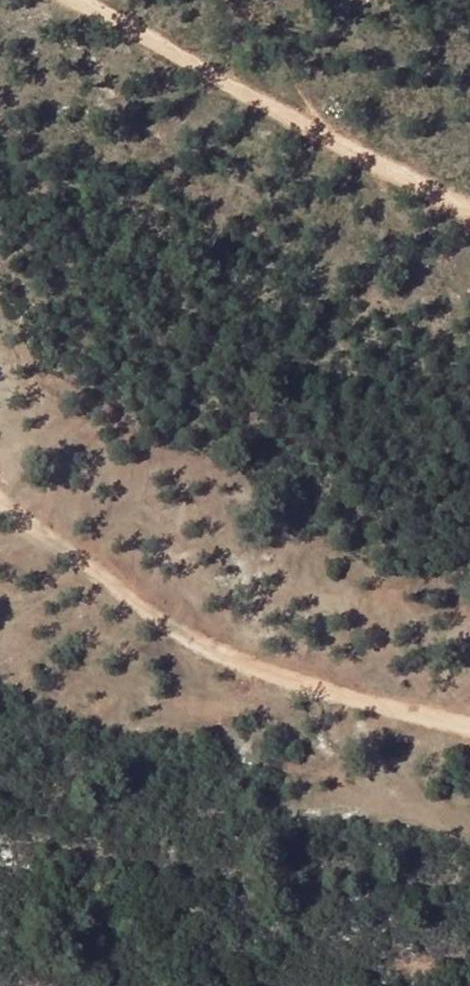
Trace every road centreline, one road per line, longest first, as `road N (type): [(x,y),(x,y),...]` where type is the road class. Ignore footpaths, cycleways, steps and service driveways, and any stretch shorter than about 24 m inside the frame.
road 1 (track): [(0,479),(219,656),(469,715)]
road 2 (track): [(469,217),(63,0)]

